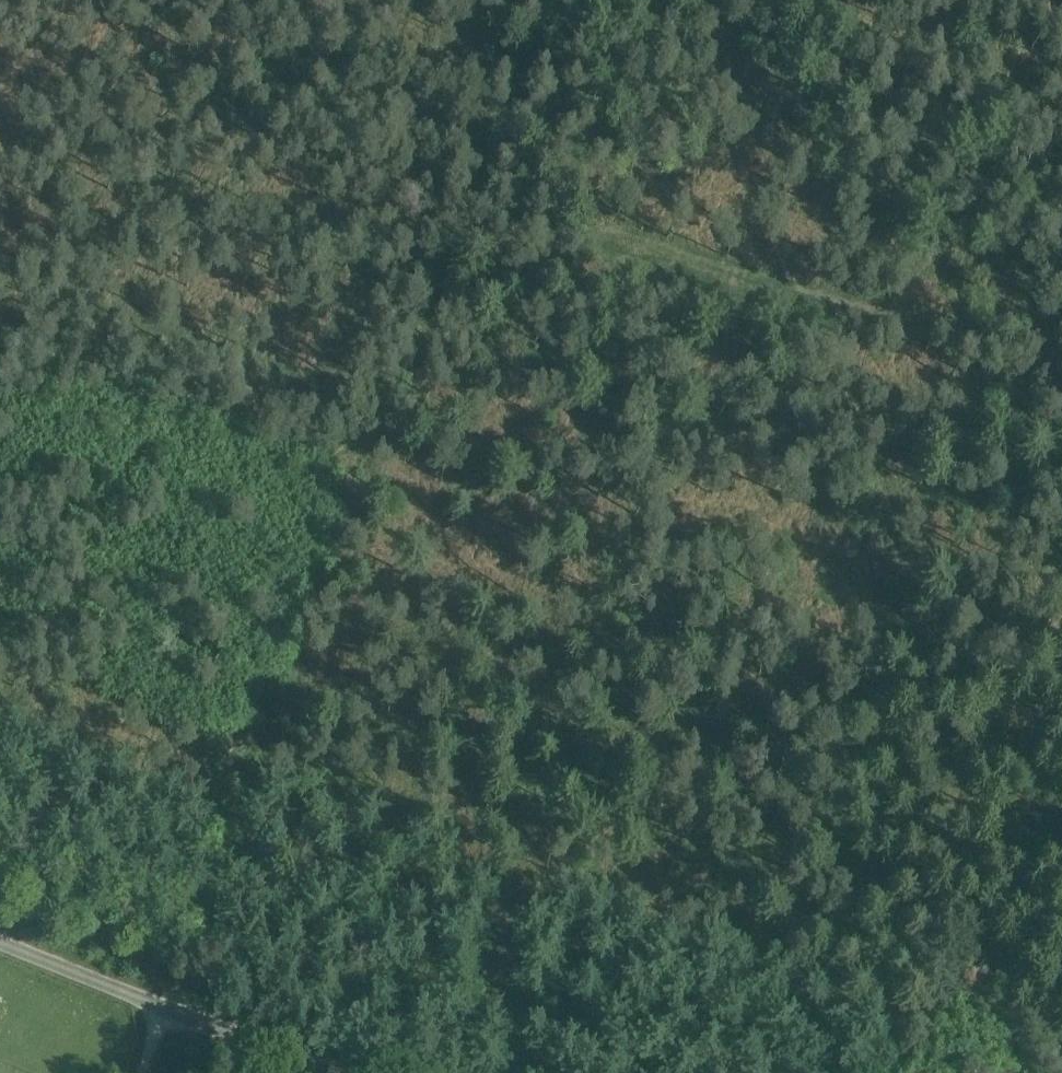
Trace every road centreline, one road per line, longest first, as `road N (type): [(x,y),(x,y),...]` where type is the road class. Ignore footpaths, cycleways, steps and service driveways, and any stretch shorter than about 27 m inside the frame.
road 1 (unclassified): [(345,1072),(0,936)]

